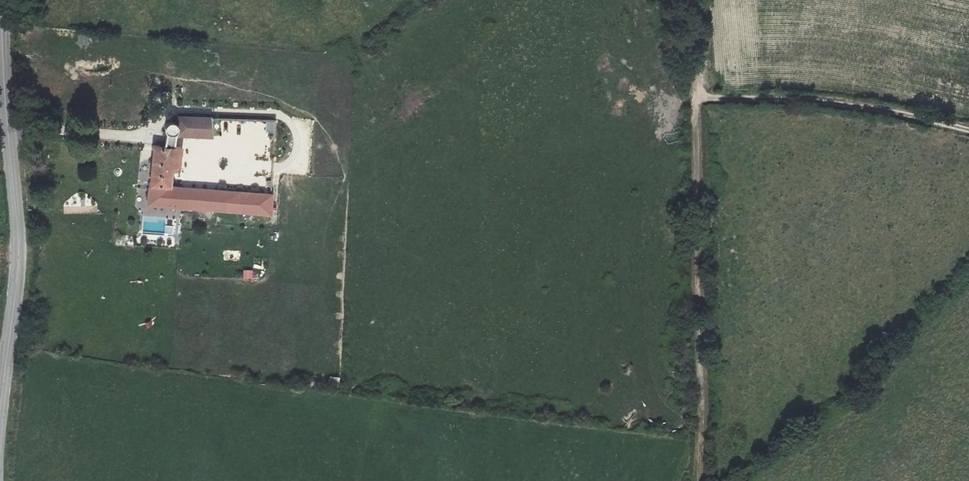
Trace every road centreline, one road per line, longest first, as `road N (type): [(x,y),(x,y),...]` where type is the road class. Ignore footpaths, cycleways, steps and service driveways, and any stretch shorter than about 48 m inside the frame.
road 1 (tertiary): [(2,0),(19,244),(0,417)]
road 2 (track): [(239,165),(292,164),(297,145),(288,121),(176,110),(128,137),(7,128)]
road 3 (track): [(699,96),(699,480)]
road 4 (track): [(699,96),(897,112),(968,131)]

